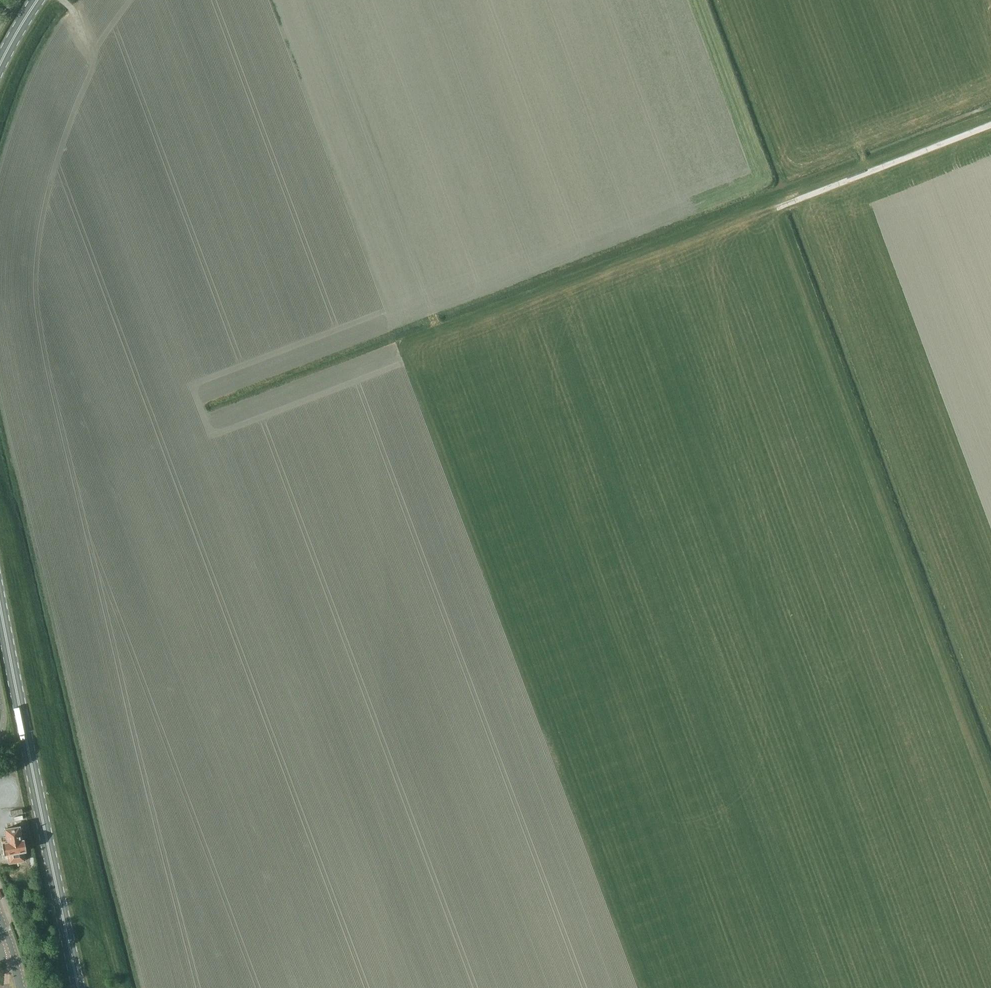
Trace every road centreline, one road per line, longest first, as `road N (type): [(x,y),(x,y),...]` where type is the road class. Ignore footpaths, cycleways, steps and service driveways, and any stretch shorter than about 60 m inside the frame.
road 1 (primary): [(77,987),(0,605)]
road 2 (track): [(990,126),(776,208)]

